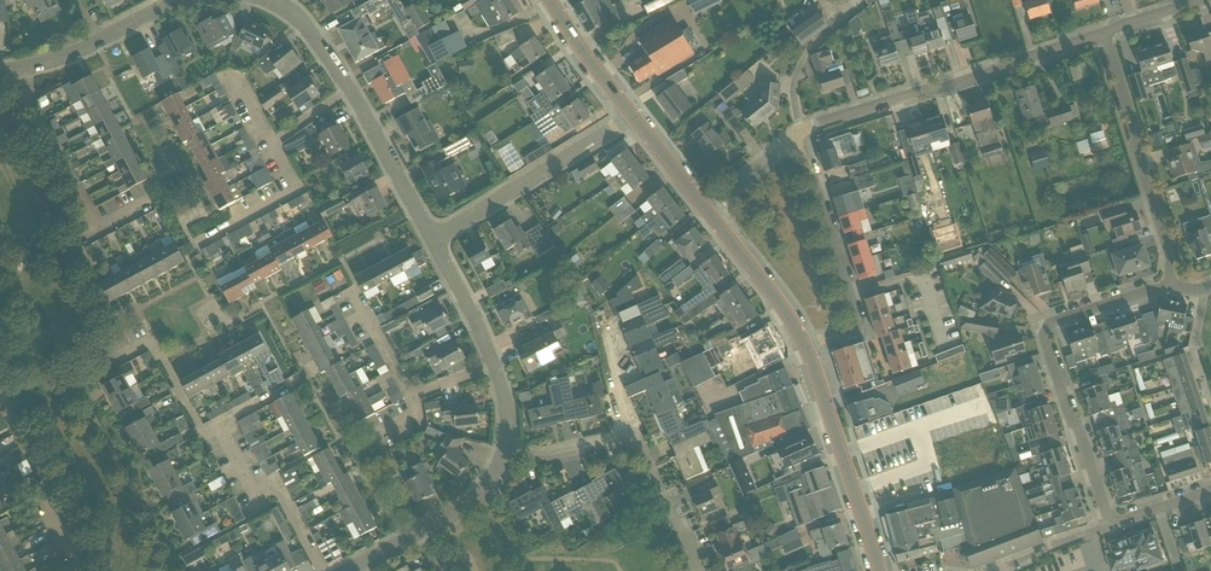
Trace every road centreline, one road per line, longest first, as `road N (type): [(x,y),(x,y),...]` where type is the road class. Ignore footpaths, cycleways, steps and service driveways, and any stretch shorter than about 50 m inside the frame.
road 1 (residential): [(1111,524),(1046,333),(1050,323),(1174,284)]
road 2 (residential): [(794,141),(810,127),(1104,32)]
road 3 (residential): [(270,0),(301,21),(351,89),(433,238)]
road 4 (residential): [(698,570),(629,442),(549,455),(505,448)]
road 5 (residential): [(1174,284),(1104,32)]
road 6 (residential): [(805,344),(845,328),(851,314),(794,141)]
road 7 (tertiary): [(878,570),(805,344)]
road 8 (residential): [(433,238),(632,114)]
road 9 (residential): [(433,238),(494,363),(505,448)]
road 10 (tertiary): [(805,344),(708,214)]
road 11 (tertiary): [(632,114),(550,0)]
road 12 (residential): [(505,448),(470,503),(415,533)]
road 13 (tertiary): [(708,214),(632,114)]

